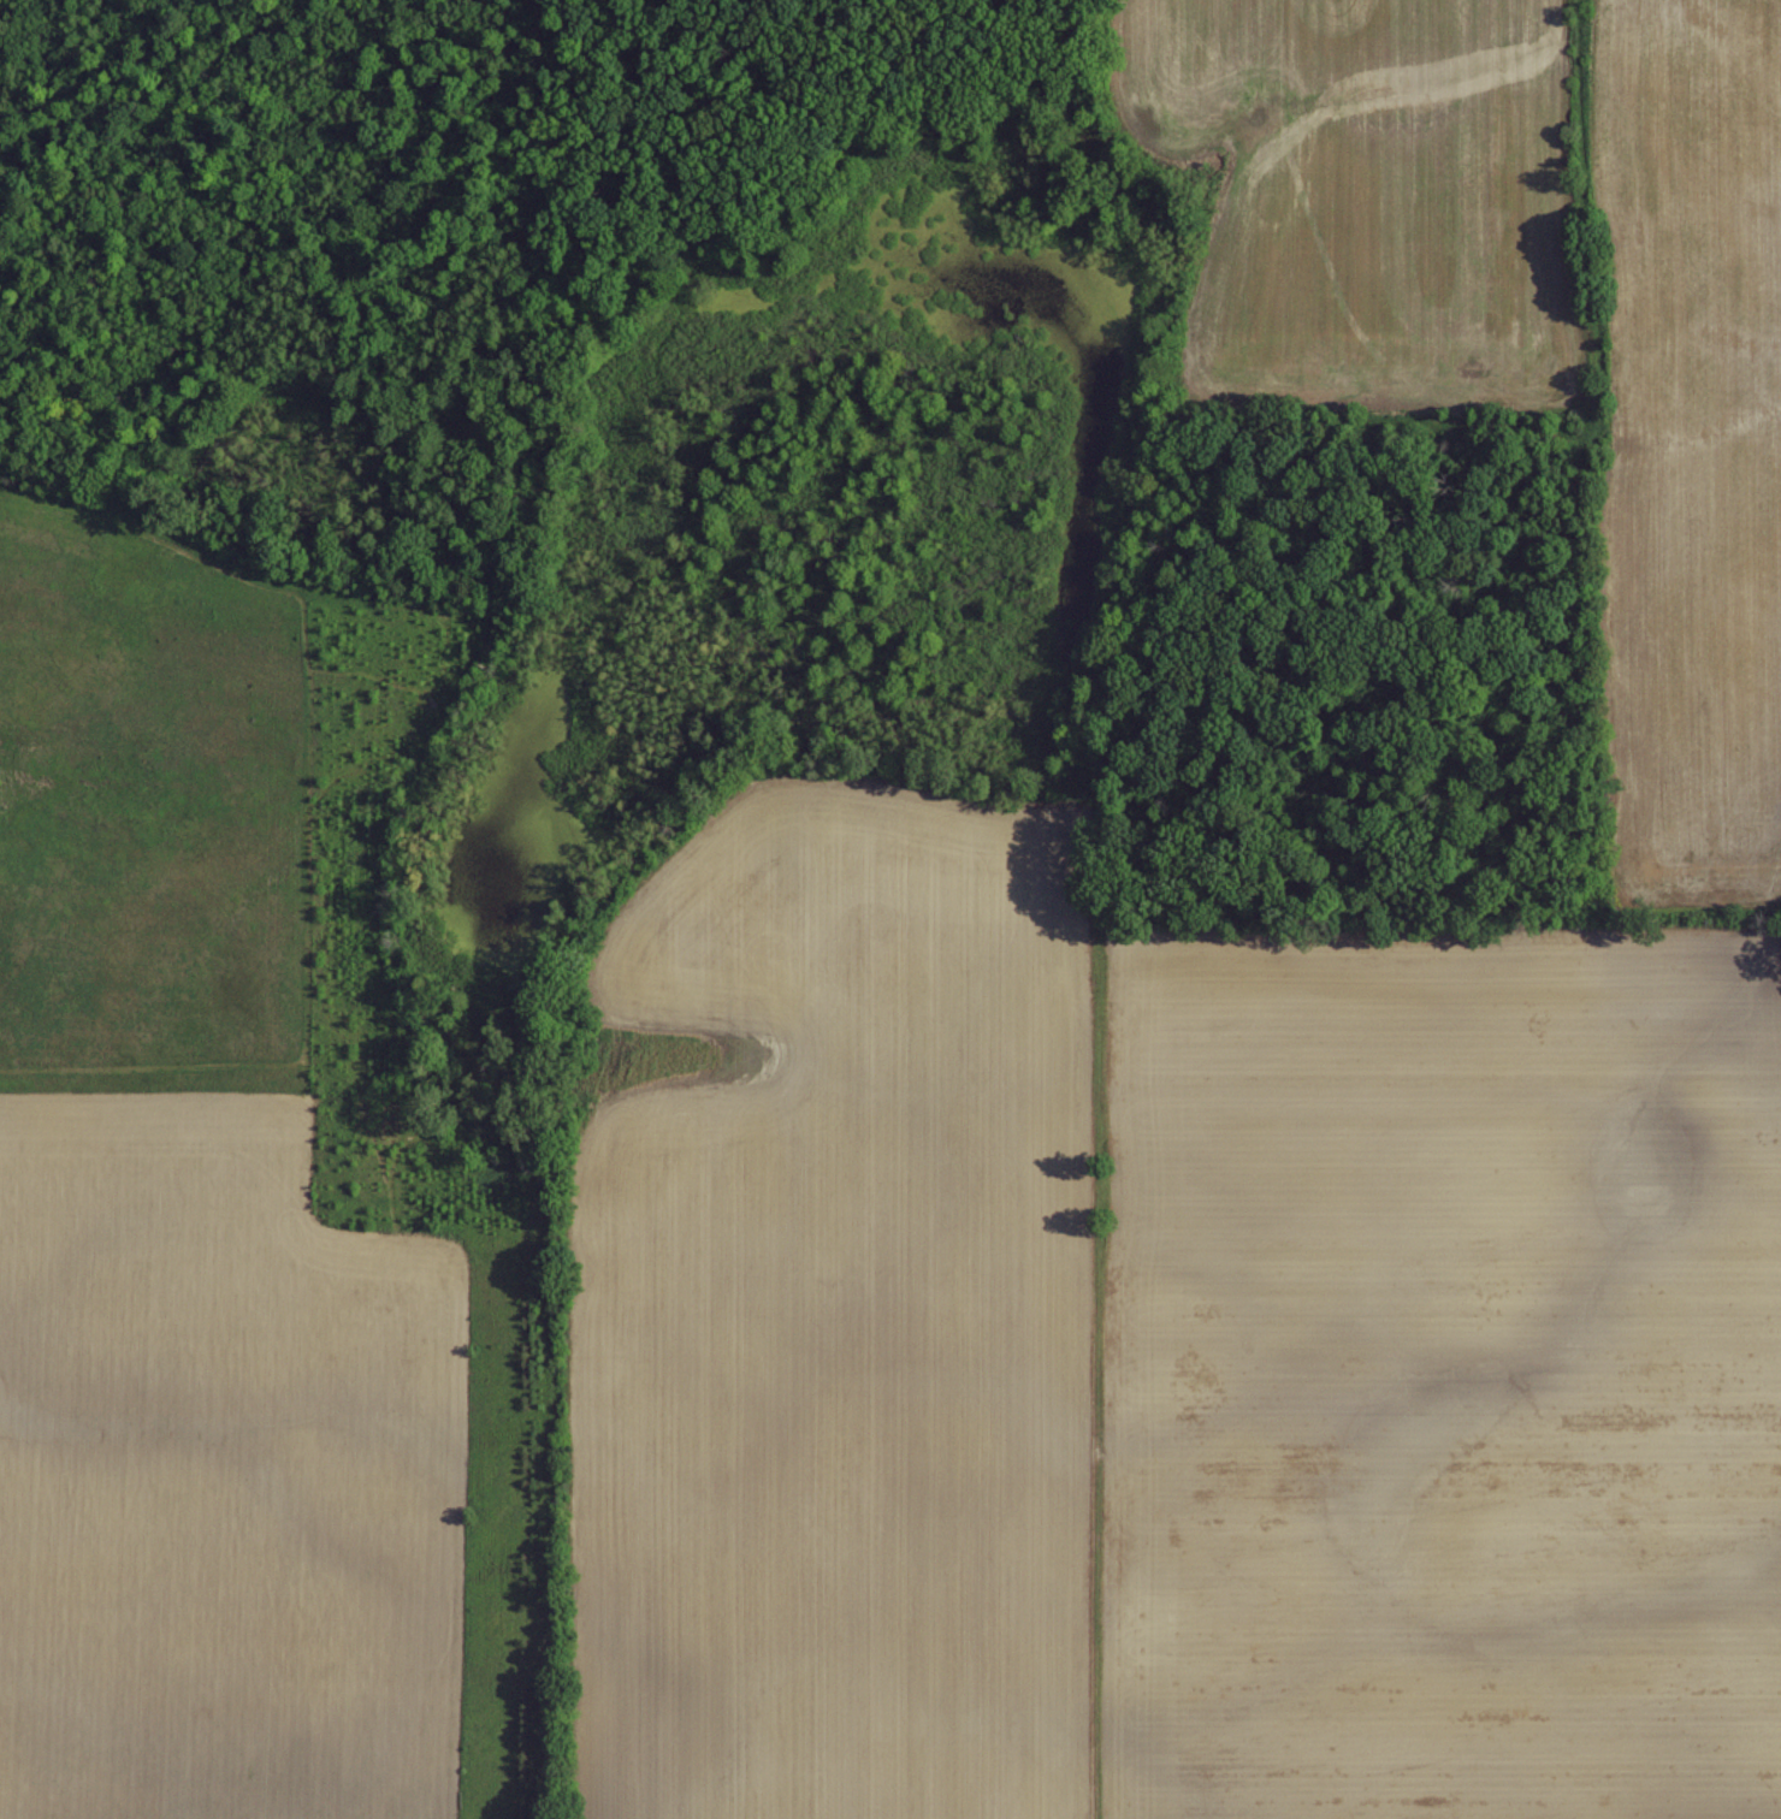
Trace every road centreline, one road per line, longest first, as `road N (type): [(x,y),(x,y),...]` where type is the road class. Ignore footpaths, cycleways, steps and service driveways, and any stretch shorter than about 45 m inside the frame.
road 1 (track): [(1097,1818),(1097,1249)]

